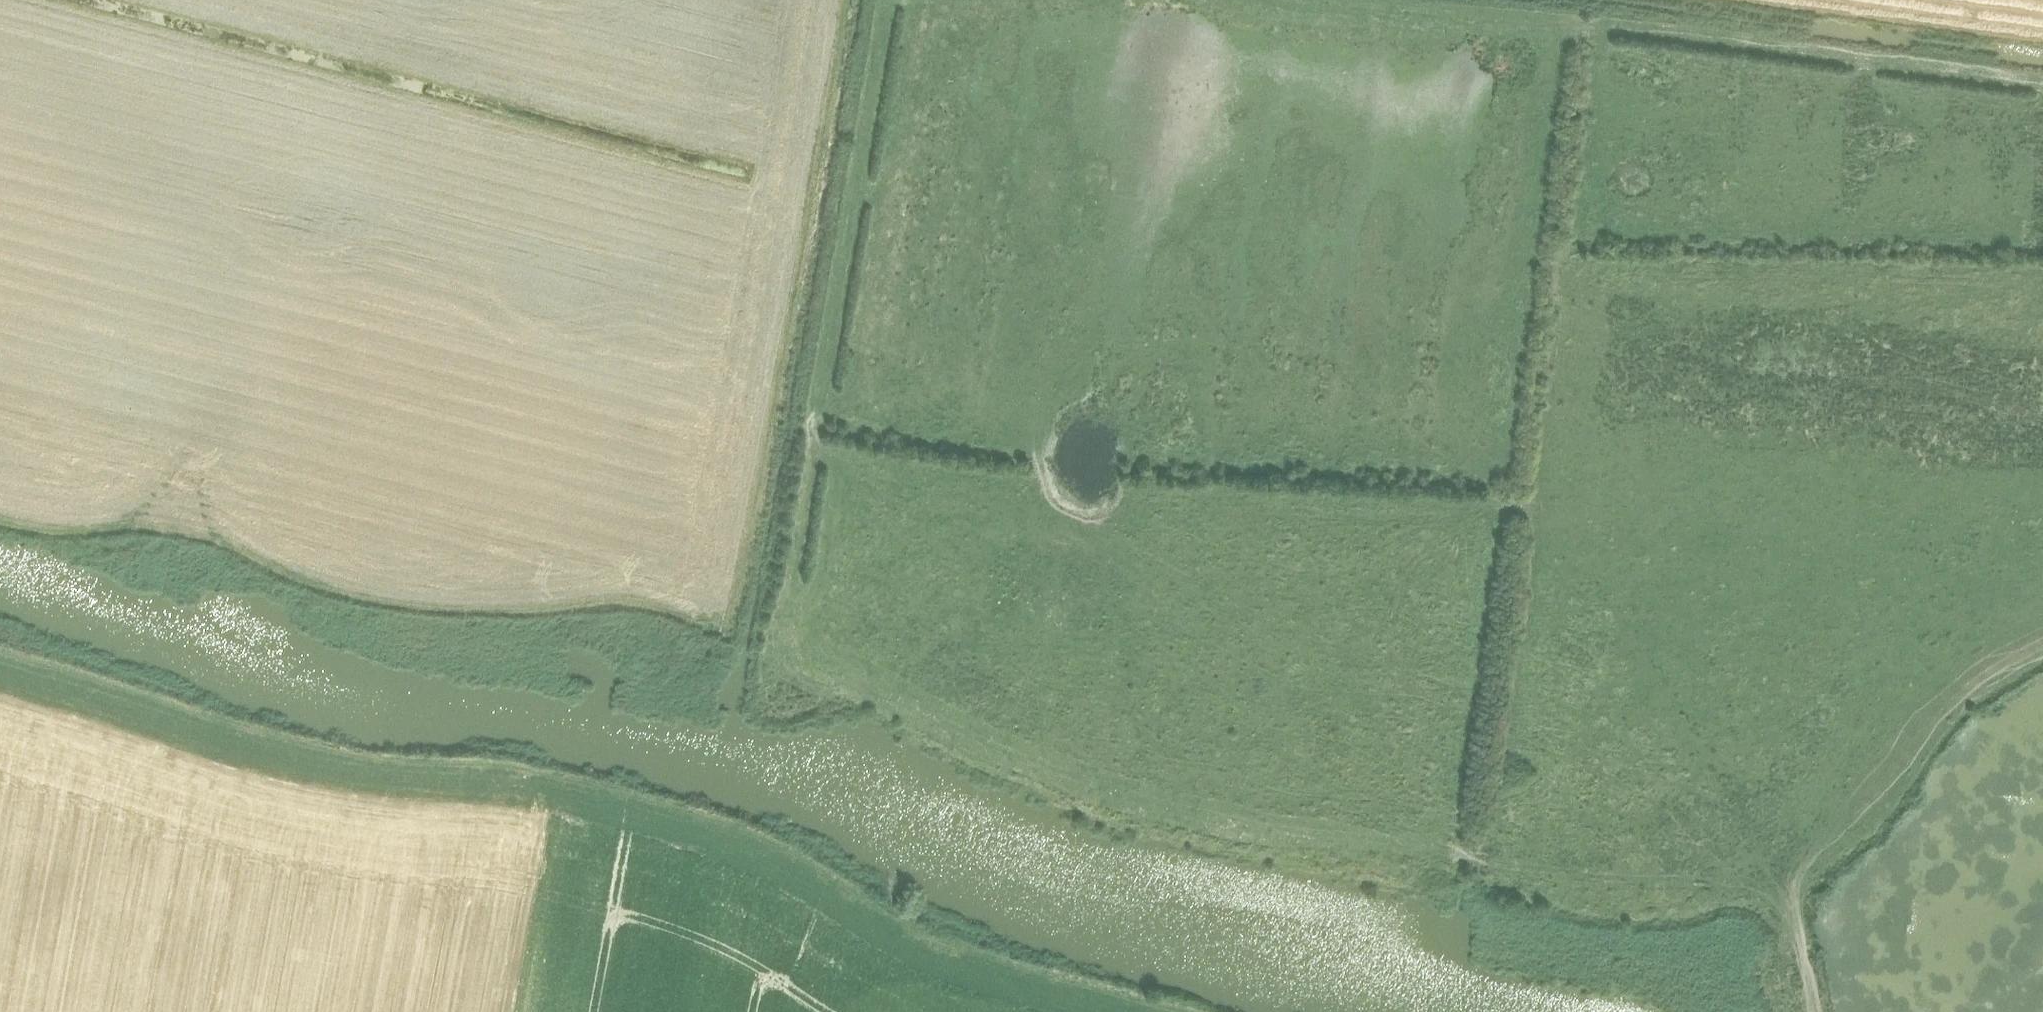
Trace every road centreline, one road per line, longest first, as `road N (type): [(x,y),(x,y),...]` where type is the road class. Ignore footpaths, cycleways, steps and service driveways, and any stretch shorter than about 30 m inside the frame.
road 1 (track): [(1793,891),(1814,1011)]

